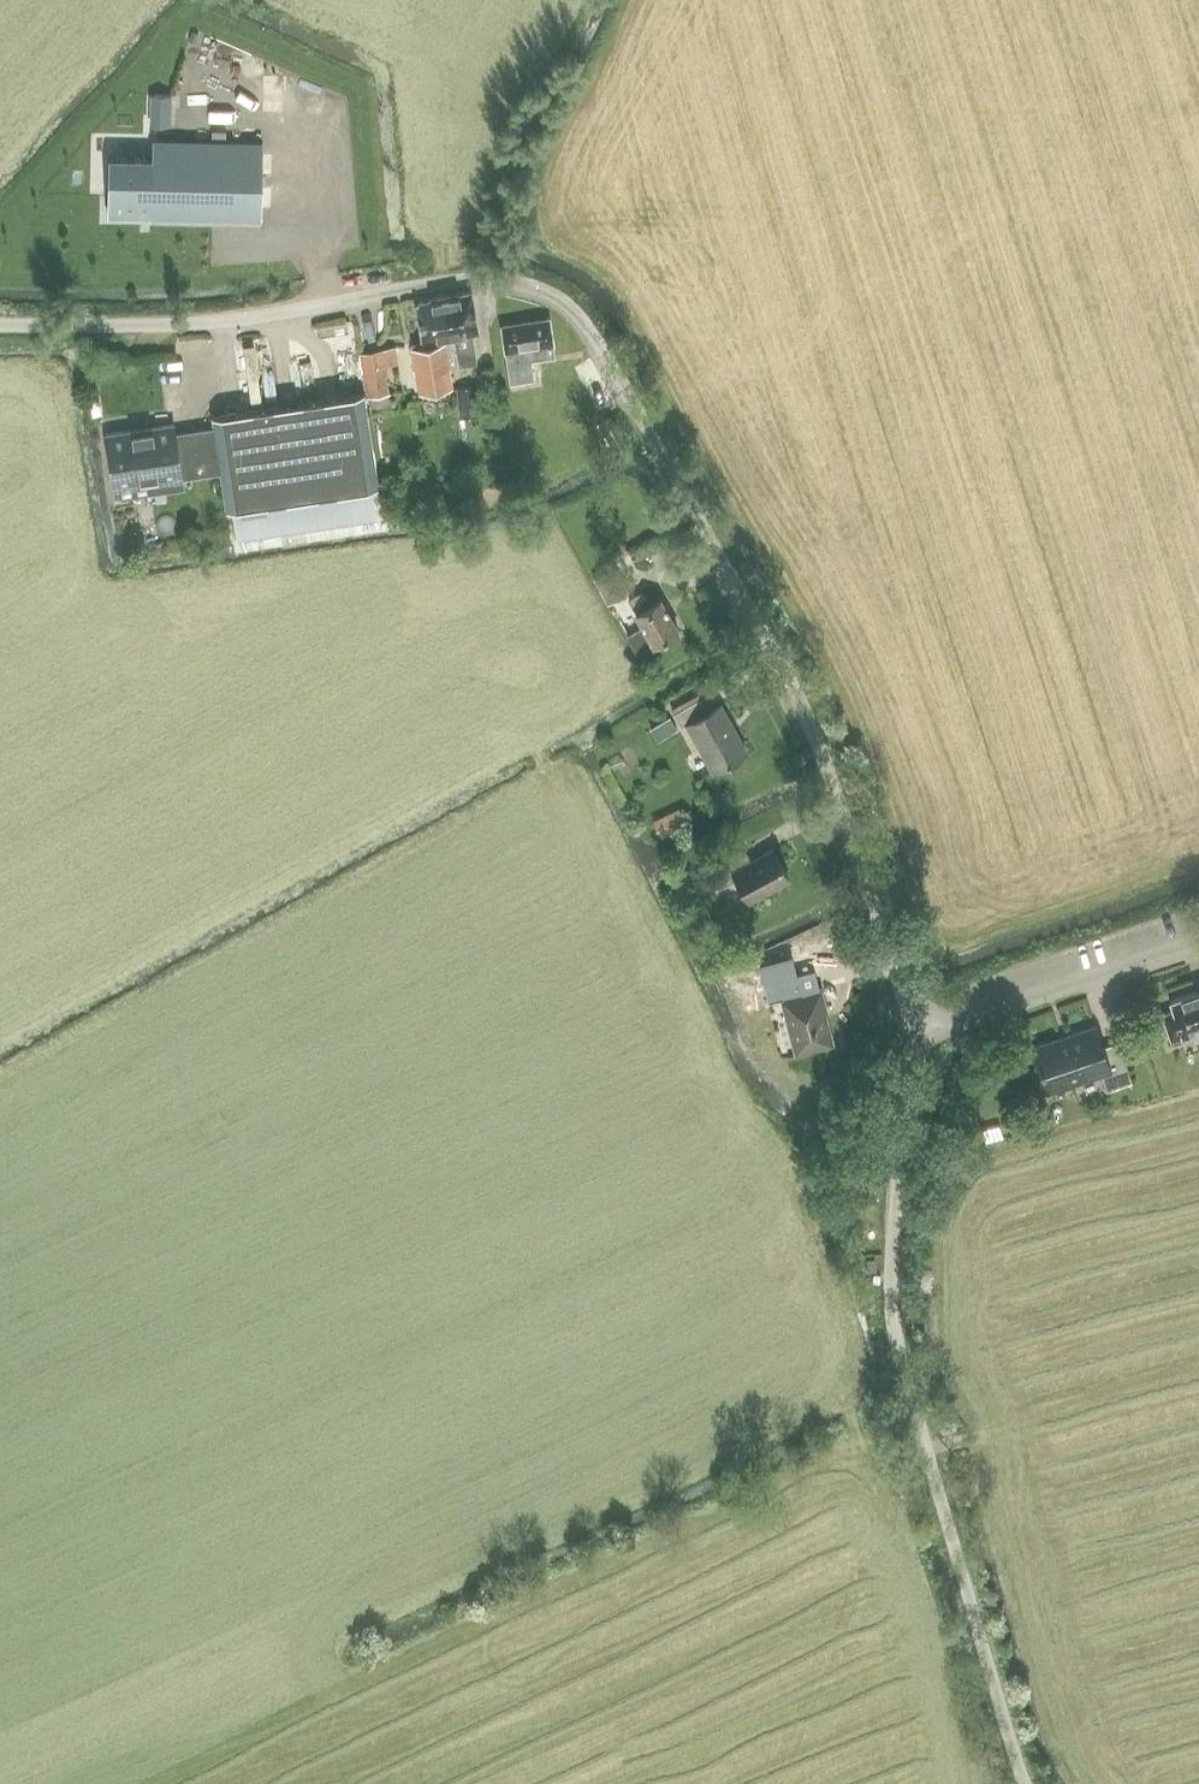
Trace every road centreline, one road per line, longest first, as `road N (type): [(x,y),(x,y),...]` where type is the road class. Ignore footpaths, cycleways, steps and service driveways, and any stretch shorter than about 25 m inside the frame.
road 1 (unclassified): [(909,1028),(838,796),(792,683),(595,336),(555,296),(503,280),(463,280),(220,321),(0,324)]
road 2 (unclassified): [(1026,1783),(896,1331),(892,1277),(909,1028)]
road 3 (unclassified): [(909,1028),(952,1024),(1198,944)]
road 4 (track): [(908,1049),(861,1071),(789,1162)]

